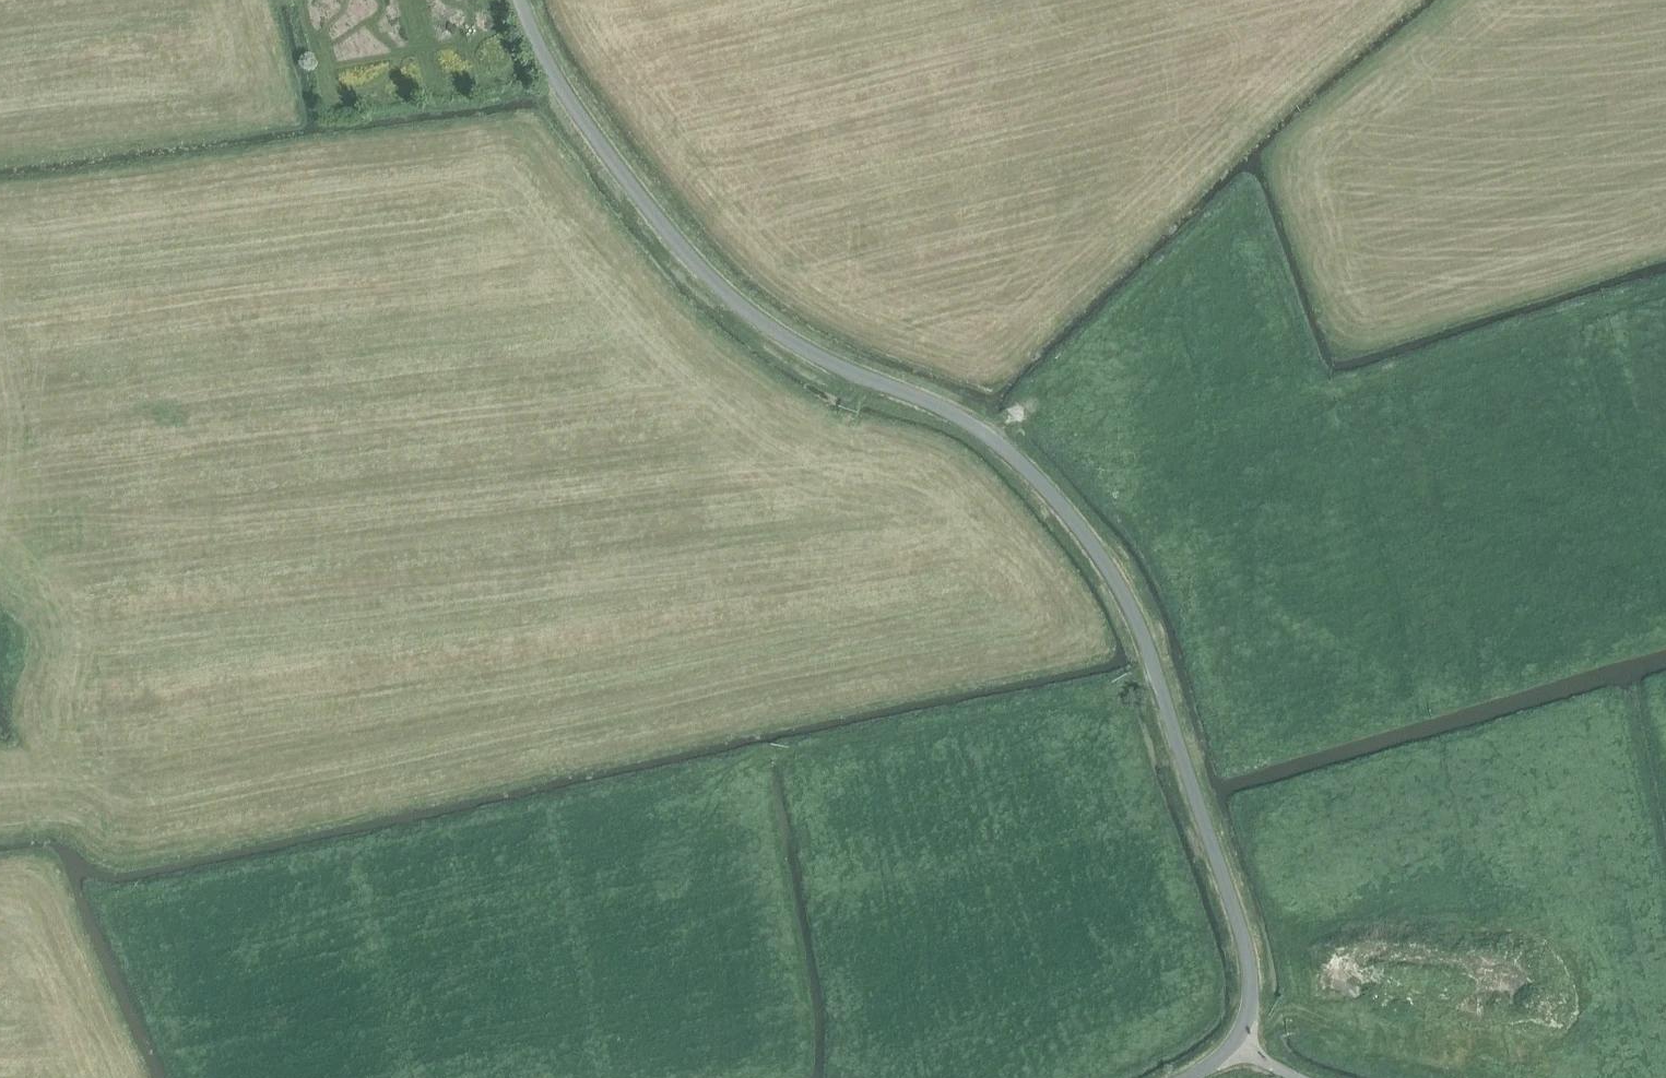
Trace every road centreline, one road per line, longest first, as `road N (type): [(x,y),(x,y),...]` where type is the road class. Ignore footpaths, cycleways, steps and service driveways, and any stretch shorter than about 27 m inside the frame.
road 1 (unclassified): [(1186,1077),(1232,1045),(1249,1016),(1246,955),(1147,650),(1101,562),(989,439),(934,405),(792,346),(705,277),(579,118),(519,0)]

